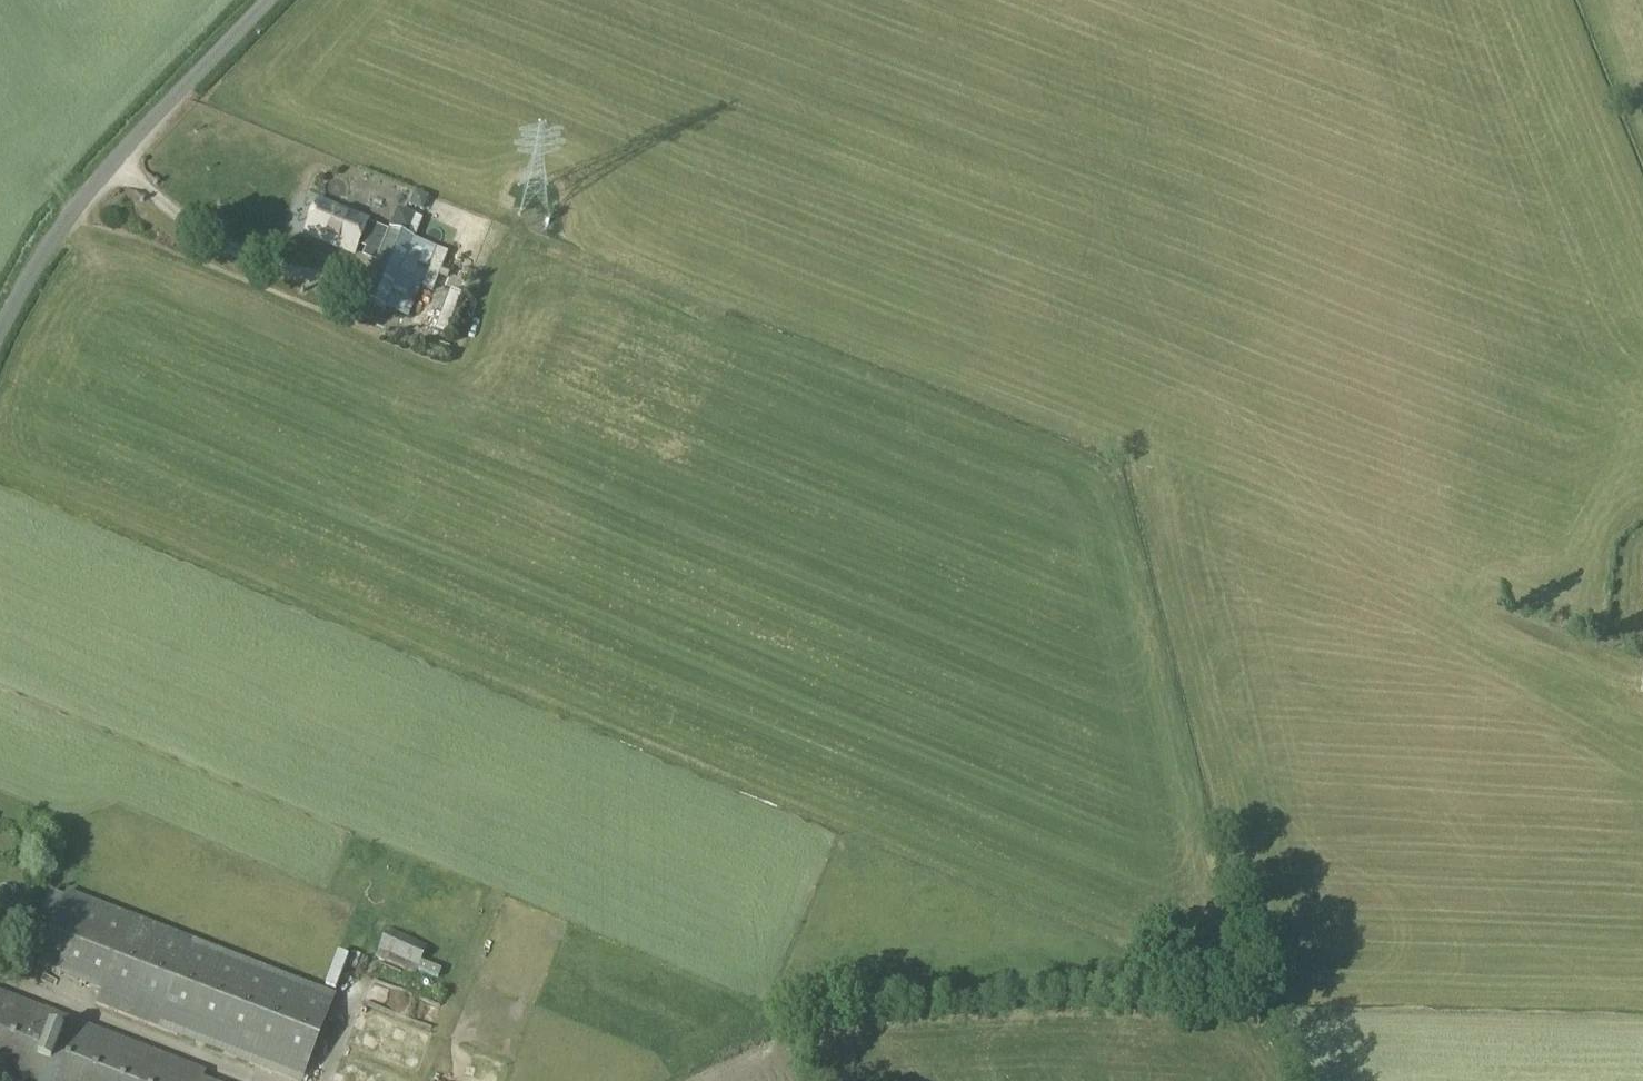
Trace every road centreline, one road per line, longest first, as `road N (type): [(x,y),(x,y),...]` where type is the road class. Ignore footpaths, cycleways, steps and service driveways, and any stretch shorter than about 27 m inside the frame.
road 1 (unclassified): [(0,348),(89,193),(273,0)]

